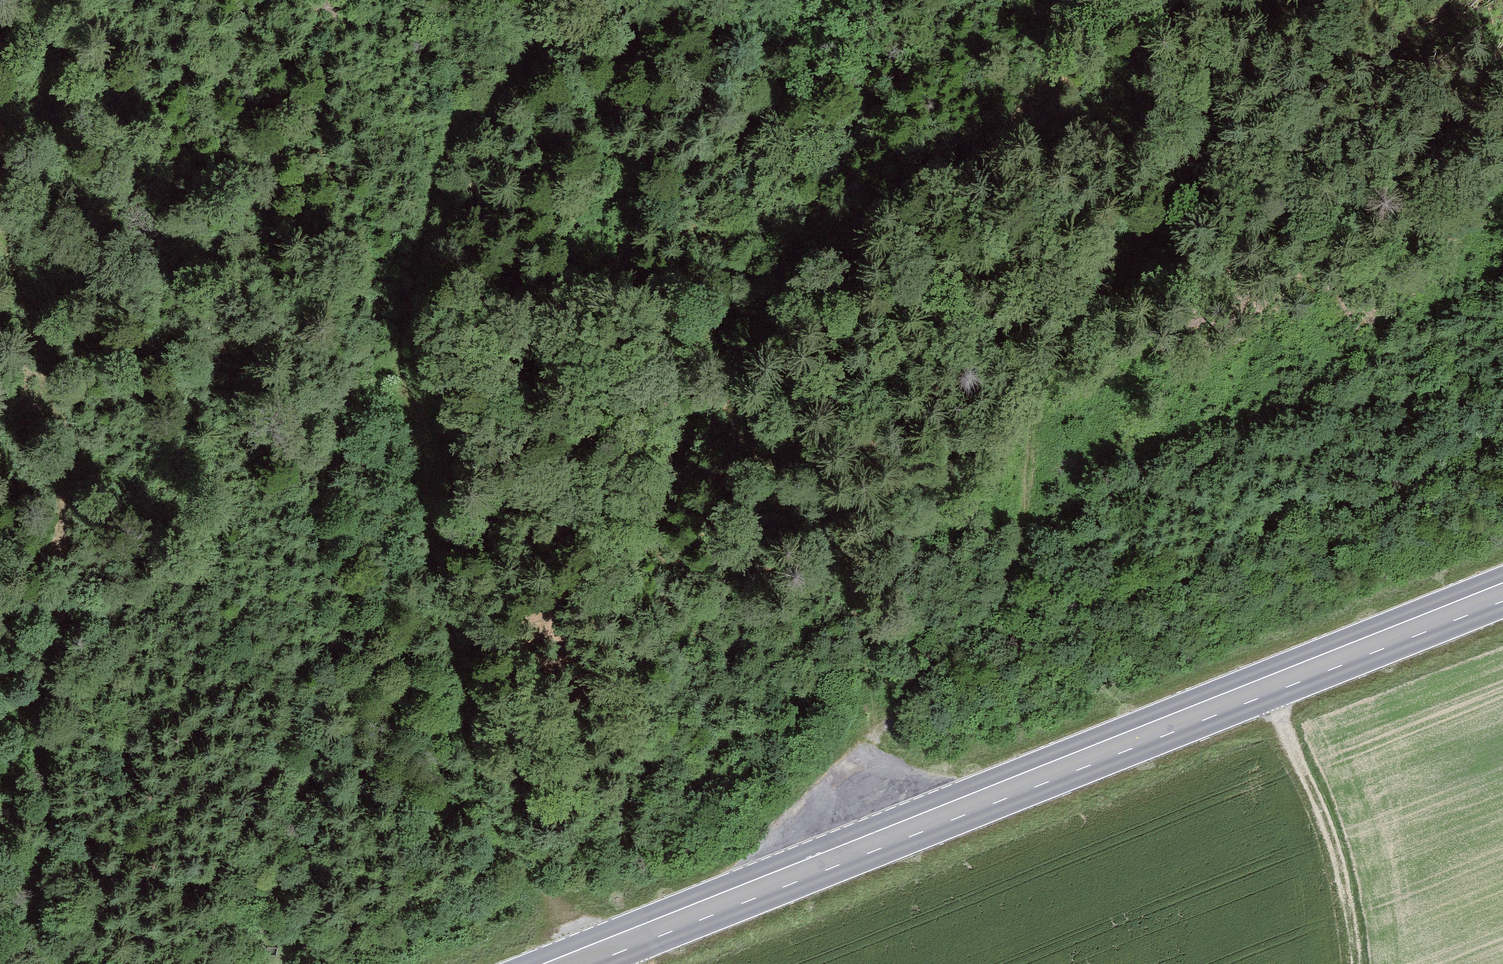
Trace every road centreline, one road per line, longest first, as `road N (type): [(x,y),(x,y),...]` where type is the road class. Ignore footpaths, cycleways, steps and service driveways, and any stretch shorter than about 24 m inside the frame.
road 1 (track): [(1287,0),(1103,268),(1040,423),(1015,565),(976,627),(872,746),(836,499)]
road 2 (track): [(593,954),(481,791),(403,372),(409,254),(436,168),(496,86),(538,0)]
road 3 (primary): [(1502,593),(568,963)]
road 4 (track): [(0,170),(76,454),(38,714),(47,882),(60,963)]
road 5 (track): [(1062,0),(1032,112),(854,228),(790,280),(791,350),(836,499)]
road 6 (track): [(1356,963),(1336,850),(1269,685)]

